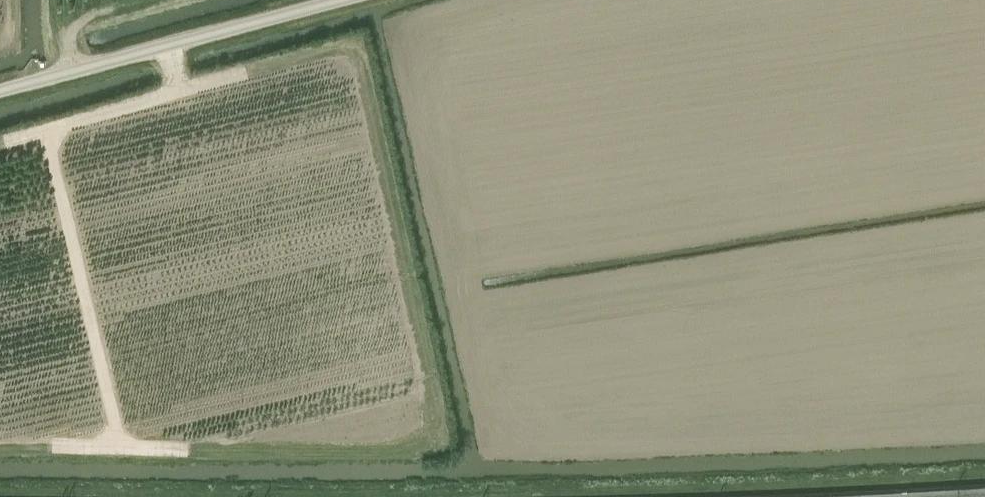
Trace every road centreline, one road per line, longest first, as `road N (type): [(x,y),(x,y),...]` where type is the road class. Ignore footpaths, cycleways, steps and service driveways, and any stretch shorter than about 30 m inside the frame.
road 1 (unclassified): [(0,90),(337,0)]

